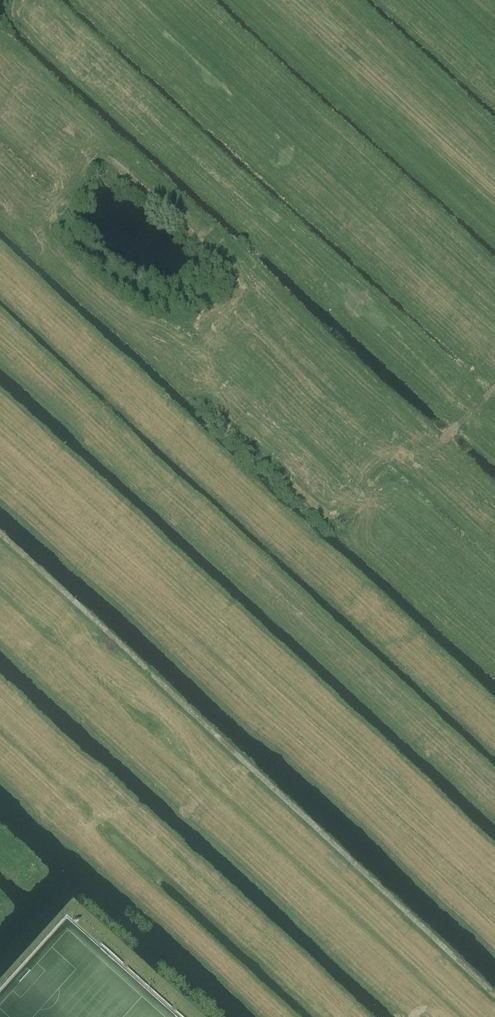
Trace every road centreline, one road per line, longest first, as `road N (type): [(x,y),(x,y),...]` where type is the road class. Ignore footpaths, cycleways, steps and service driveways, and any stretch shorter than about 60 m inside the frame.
road 1 (track): [(494,997),(0,534)]

